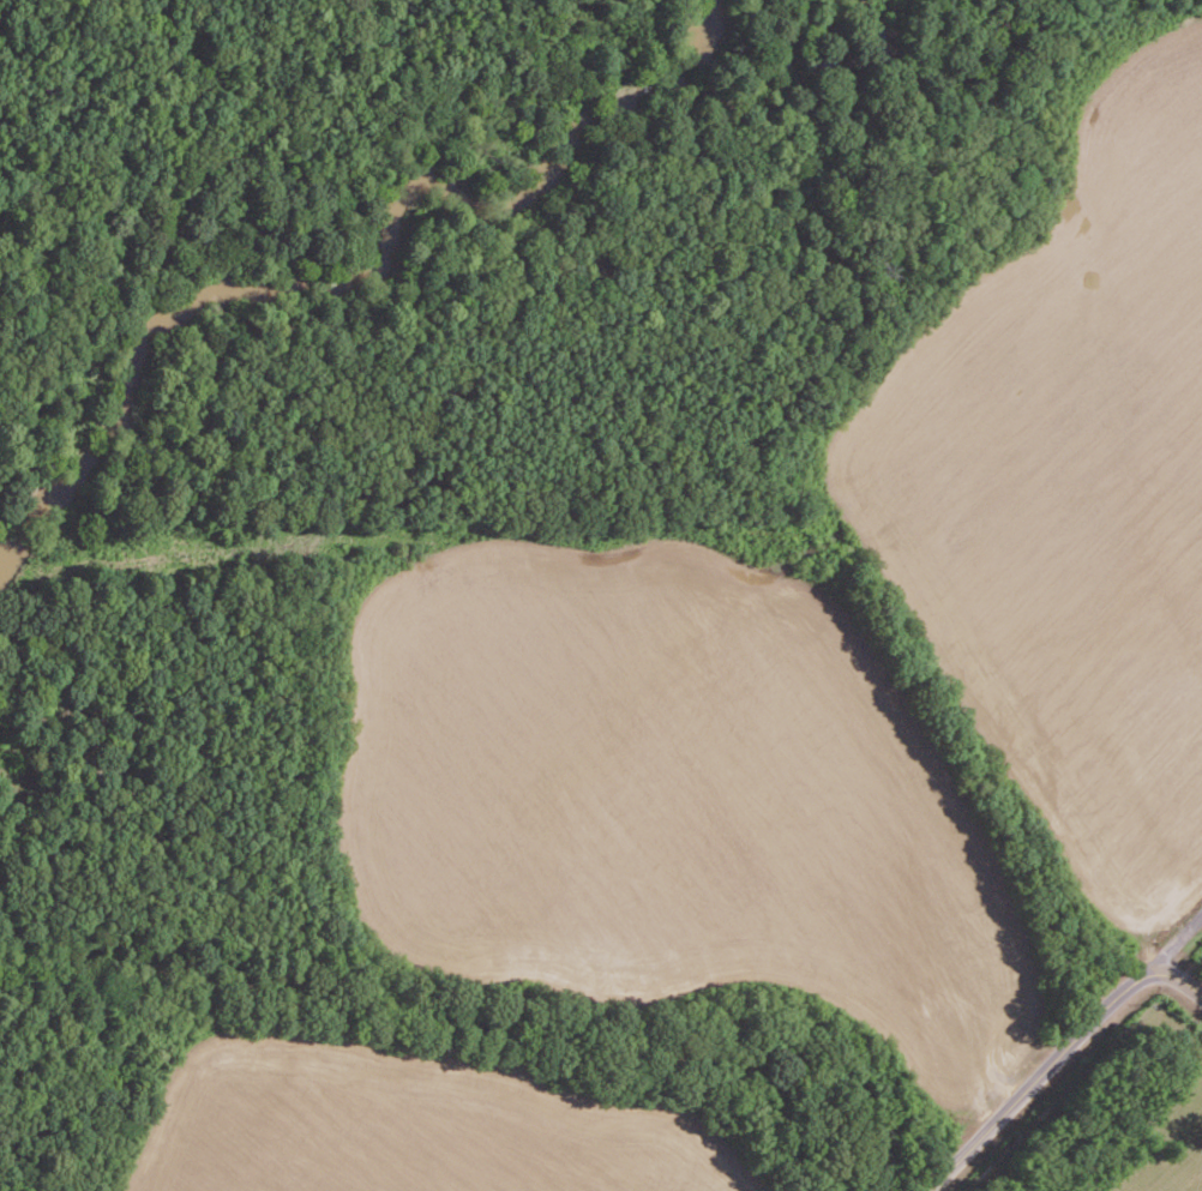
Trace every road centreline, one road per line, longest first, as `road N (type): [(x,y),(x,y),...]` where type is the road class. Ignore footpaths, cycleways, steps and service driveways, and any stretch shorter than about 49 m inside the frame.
road 1 (residential): [(925,1190),(1118,992),(1158,970)]

